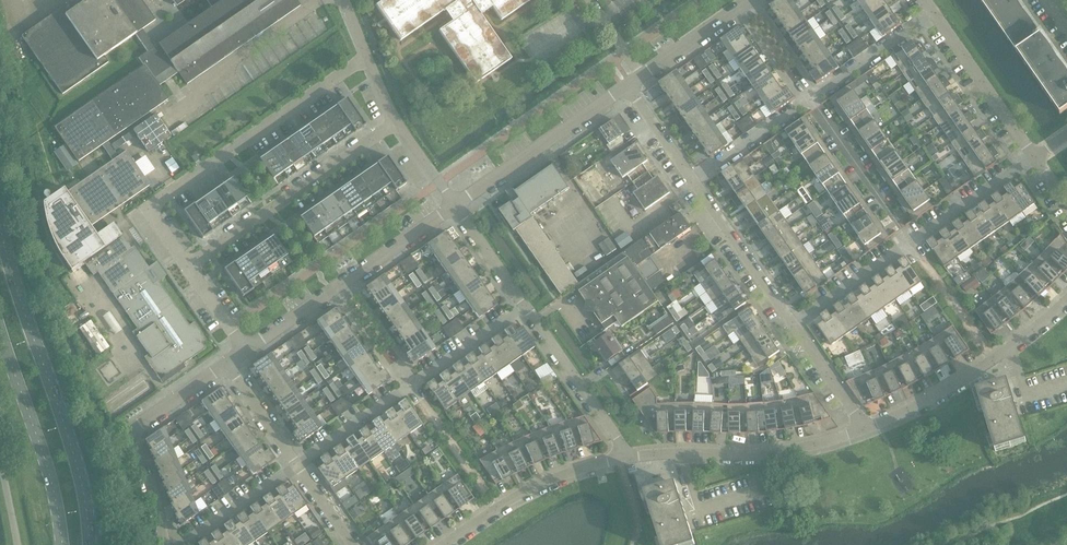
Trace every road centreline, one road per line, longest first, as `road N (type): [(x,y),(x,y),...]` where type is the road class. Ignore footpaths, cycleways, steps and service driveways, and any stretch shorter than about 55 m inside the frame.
road 1 (secondary): [(92,544),(76,456),(0,216)]
road 2 (residential): [(188,264),(149,211),(368,56)]
road 3 (residential): [(1038,159),(794,320)]
road 4 (residential): [(692,181),(935,19)]
road 5 (residential): [(297,465),(526,306)]
road 6 (residential): [(245,349),(454,204)]
road 7 (unclassified): [(188,264),(398,122)]
road 8 (residential): [(861,430),(992,357),(1066,296)]
road 9 (residential): [(622,457),(774,453),(861,430)]
road 10 (residential): [(166,544),(132,428),(228,362)]
road 11 (secondary): [(0,325),(51,476),(62,544)]
road 12 (residential): [(454,204),(628,89)]
road 13 (residential): [(443,544),(565,473),(622,457)]
road 14 (unclassified): [(622,457),(620,443),(526,306)]
road 15 (residential): [(1038,159),(935,19)]
road 16 (residential): [(794,320),(692,181)]
road 17 (residential): [(628,89),(752,0)]
road 18 (residential): [(184,544),(297,465)]
road 19 (residential): [(861,430),(794,320)]
road 20 (unclassified): [(526,306),(454,204)]
road 21 (residential): [(297,465),(228,362)]

